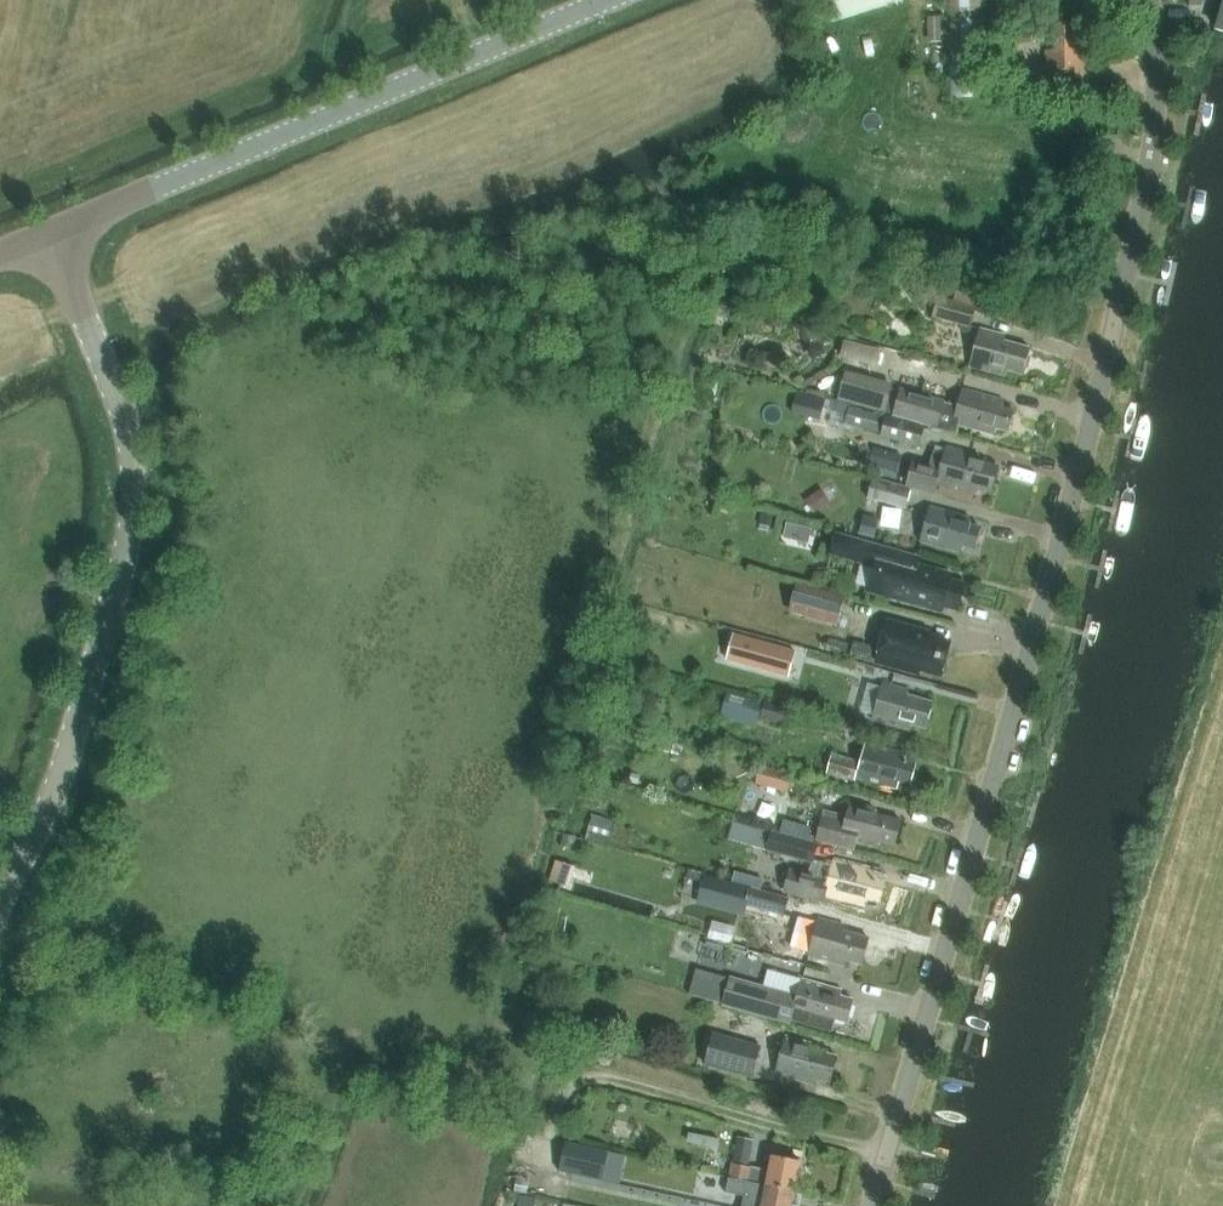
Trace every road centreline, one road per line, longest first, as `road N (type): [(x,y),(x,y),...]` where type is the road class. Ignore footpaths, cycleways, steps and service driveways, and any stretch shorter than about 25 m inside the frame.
road 1 (unclassified): [(872,1205),(1109,349),(1155,130),(1153,0)]
road 2 (unclassified): [(54,231),(121,410),(134,517),(52,798),(0,906)]
road 3 (tertiary): [(54,231),(606,0)]

